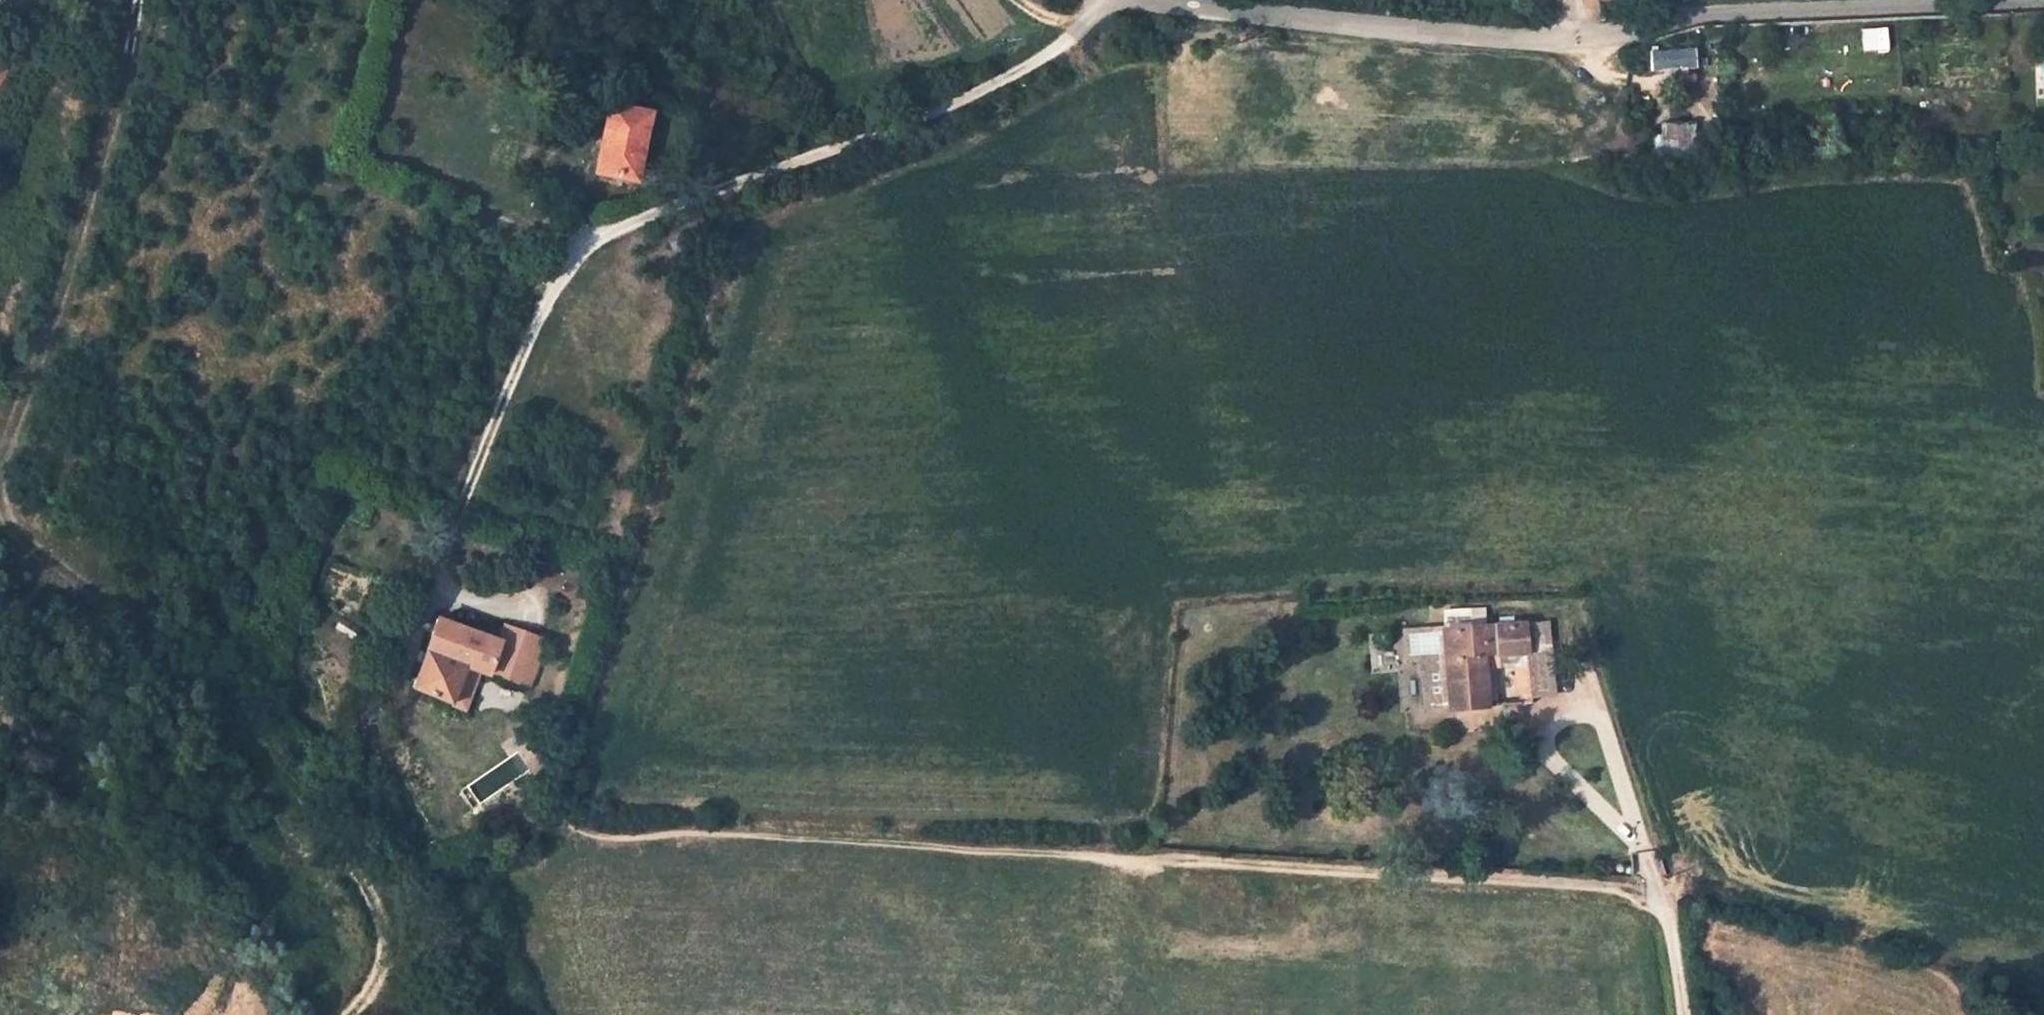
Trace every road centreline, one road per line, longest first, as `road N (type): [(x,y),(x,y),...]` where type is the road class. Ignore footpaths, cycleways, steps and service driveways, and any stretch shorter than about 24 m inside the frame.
road 1 (residential): [(1097,0),(1086,27),(1047,59),(573,255),(551,280),(399,662)]
road 2 (unclassified): [(2034,0),(1695,17),(1602,44),(1126,0)]
road 3 (unclassified): [(1658,898),(1684,1014)]

